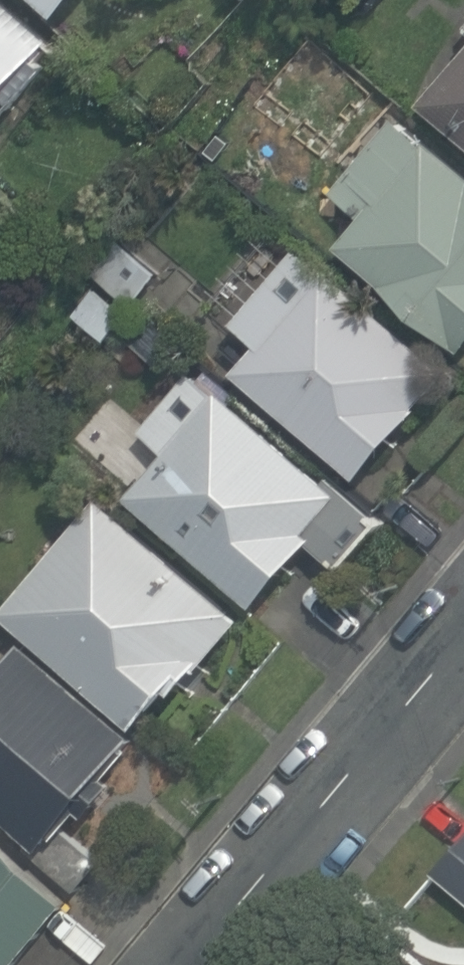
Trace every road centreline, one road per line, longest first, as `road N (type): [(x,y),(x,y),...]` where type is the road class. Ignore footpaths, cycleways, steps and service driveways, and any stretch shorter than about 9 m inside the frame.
road 1 (residential): [(463,639),(193,964)]

